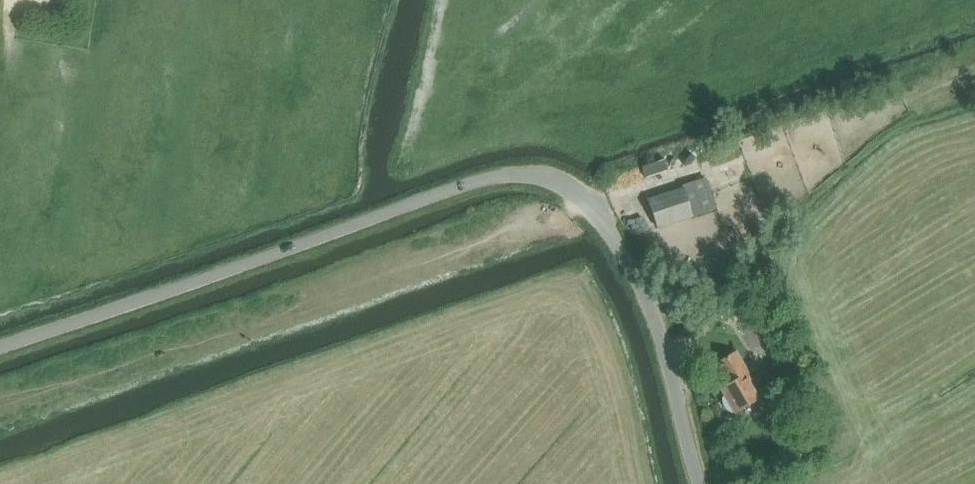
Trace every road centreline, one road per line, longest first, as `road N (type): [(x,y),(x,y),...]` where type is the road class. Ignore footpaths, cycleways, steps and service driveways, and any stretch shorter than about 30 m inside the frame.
road 1 (unclassified): [(698,483),(663,337),(634,275),(573,190),(539,177),(476,183),(0,350)]

